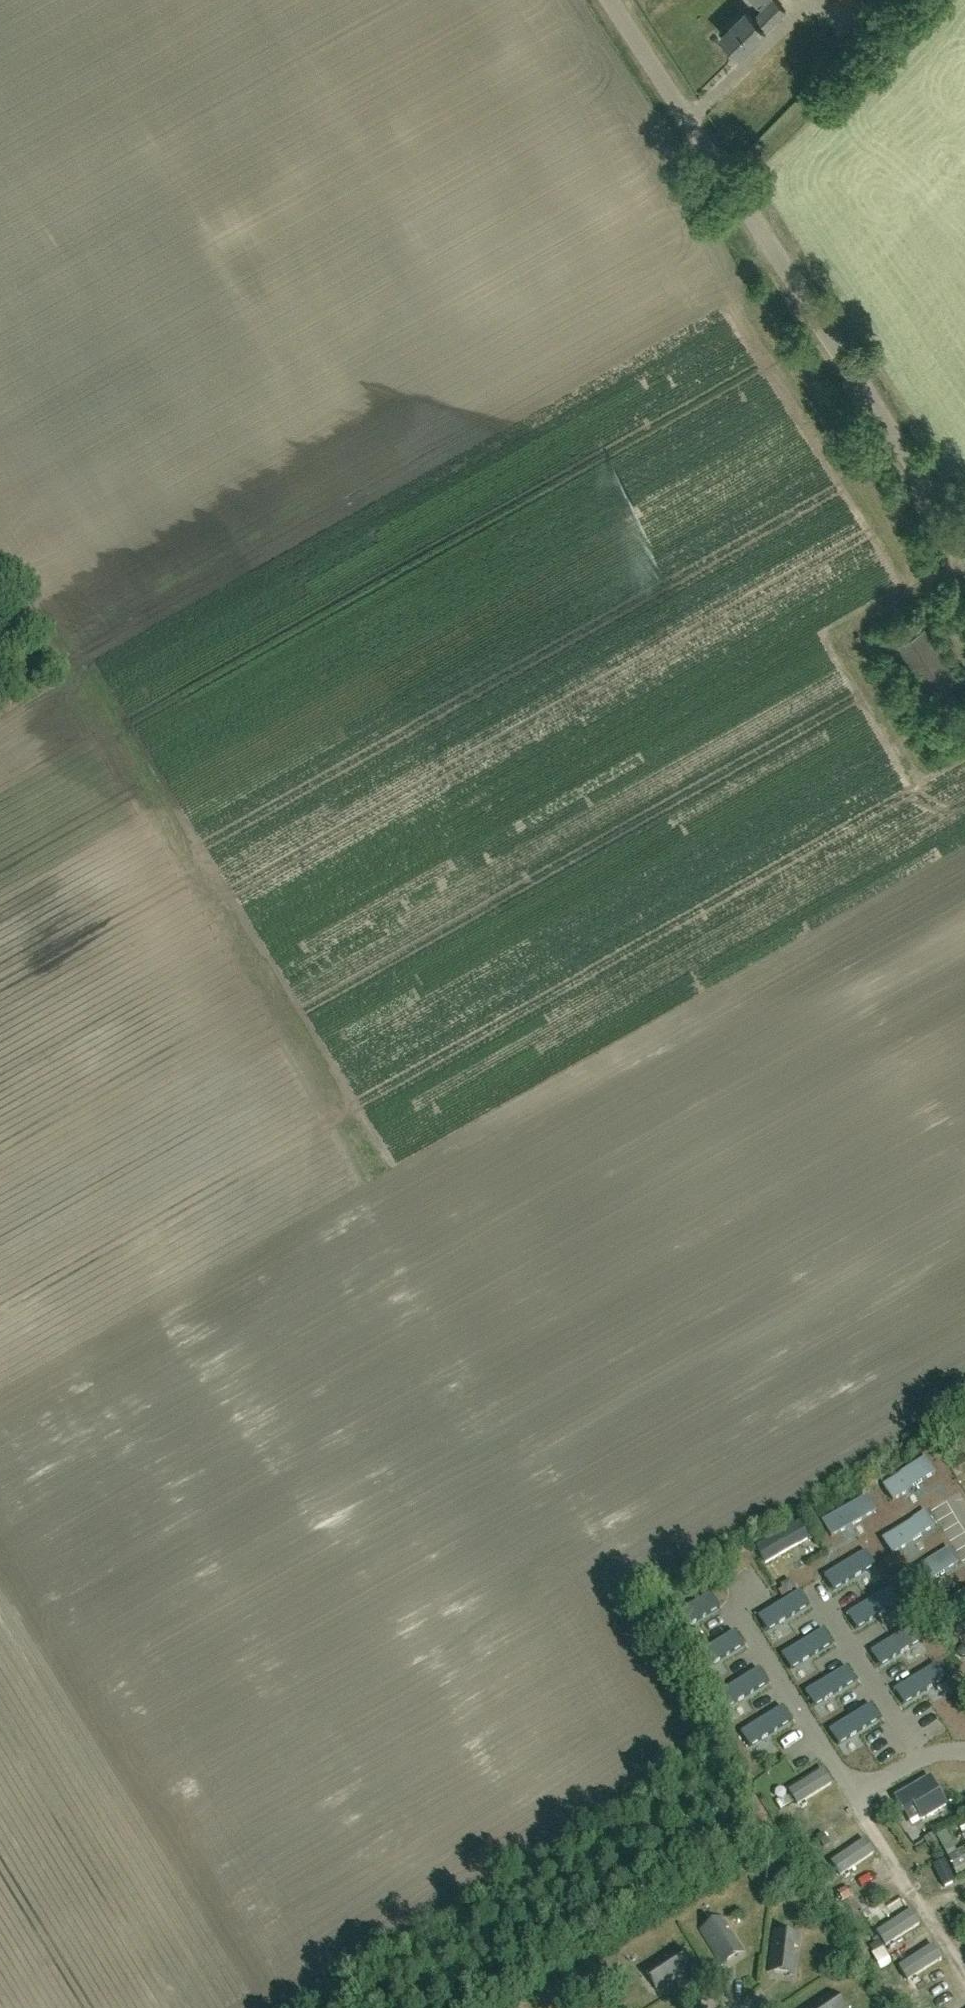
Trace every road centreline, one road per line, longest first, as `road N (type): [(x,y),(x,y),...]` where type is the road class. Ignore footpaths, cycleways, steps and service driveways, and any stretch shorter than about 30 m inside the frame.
road 1 (unclassified): [(964,547),(609,0)]

